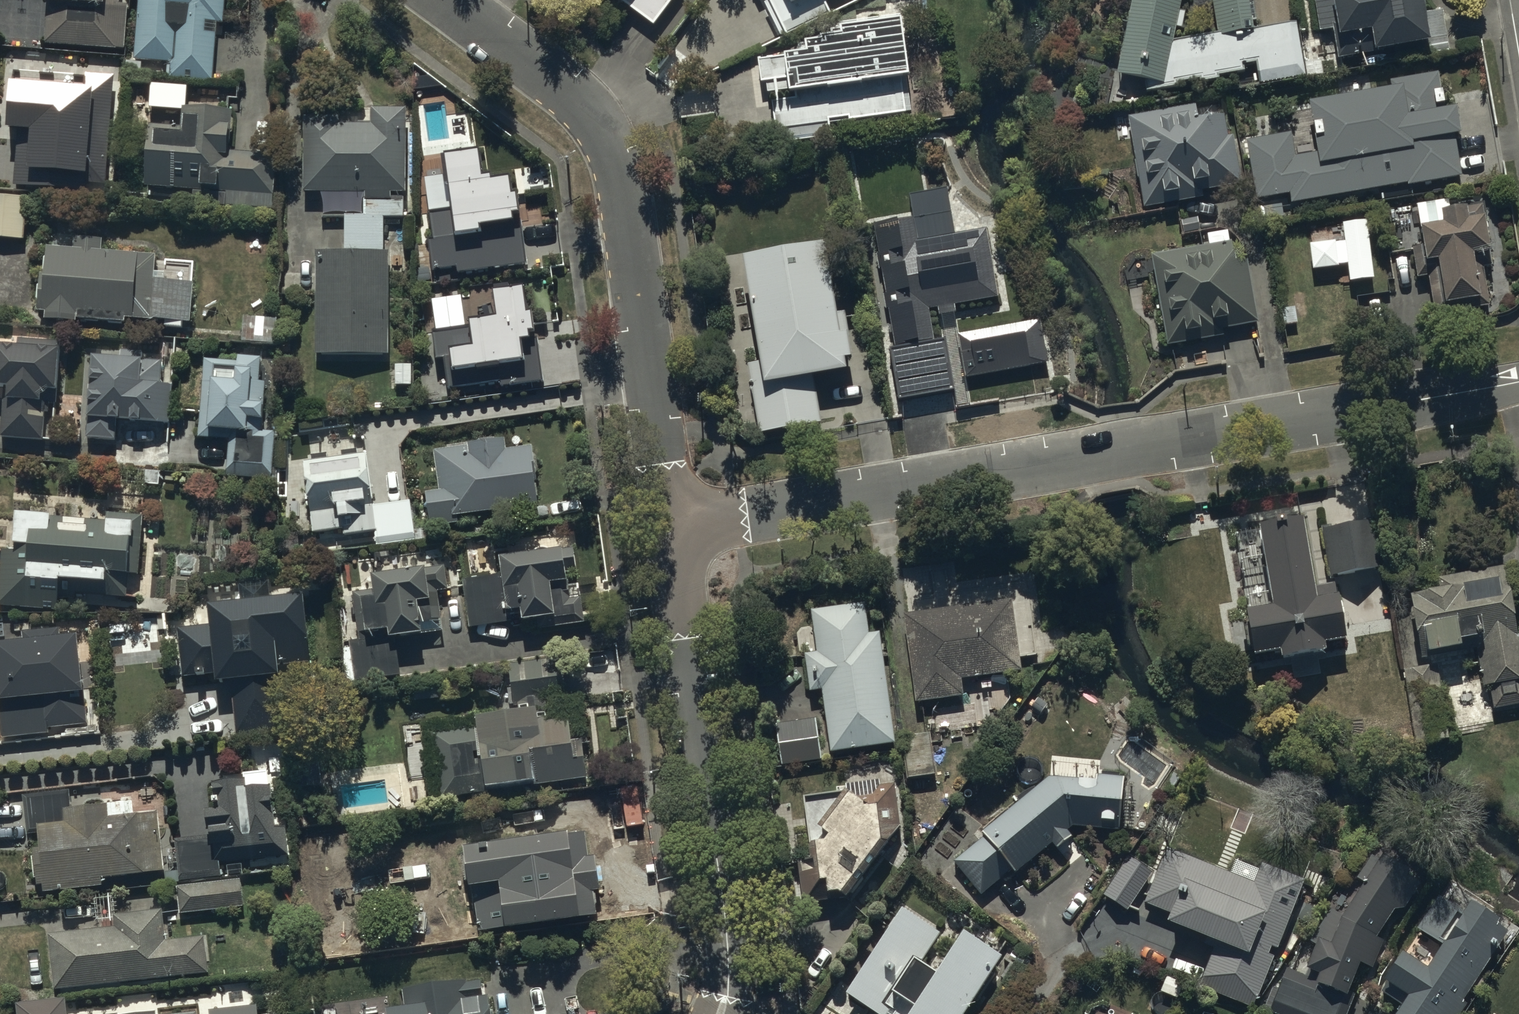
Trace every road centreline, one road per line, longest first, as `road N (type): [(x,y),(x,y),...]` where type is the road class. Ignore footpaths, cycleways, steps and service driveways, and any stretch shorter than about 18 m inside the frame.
road 1 (residential): [(673,530),(1518,383)]
road 2 (residential): [(673,530),(613,148),(569,93),(443,0)]
road 3 (residential): [(719,1013),(729,974),(673,530)]

